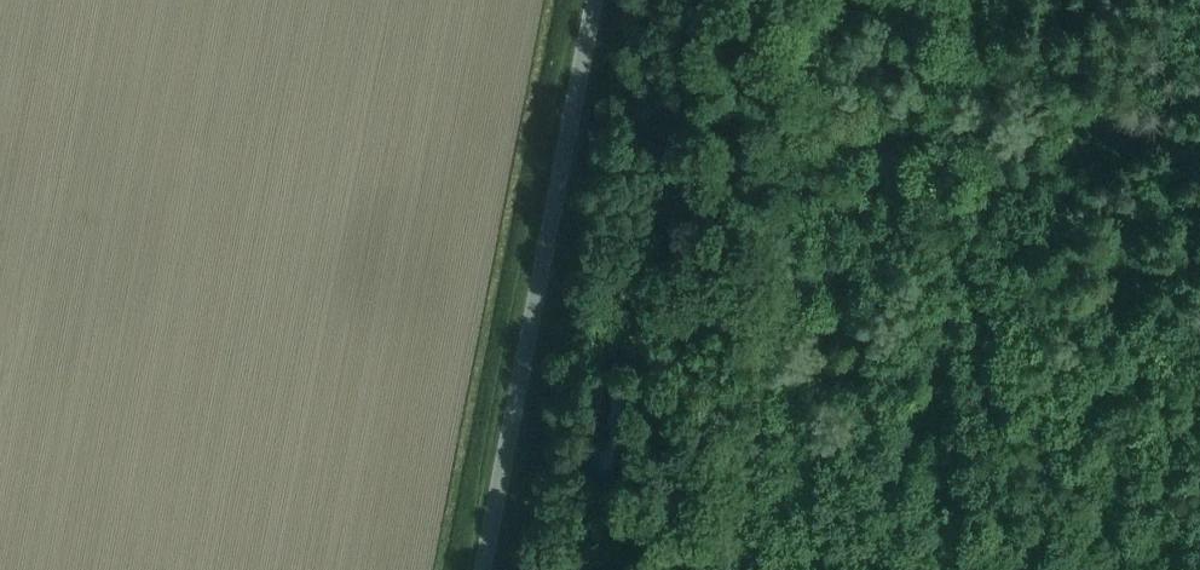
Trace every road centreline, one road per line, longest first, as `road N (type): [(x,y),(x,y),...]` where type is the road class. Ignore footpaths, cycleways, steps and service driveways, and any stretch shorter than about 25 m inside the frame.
road 1 (unclassified): [(476,569),(590,0)]
road 2 (track): [(1199,151),(837,44),(845,0)]

